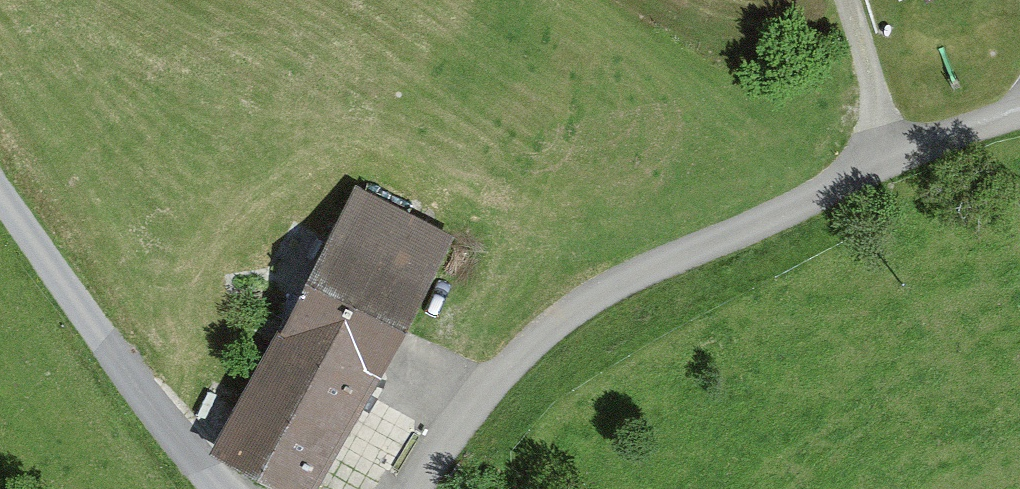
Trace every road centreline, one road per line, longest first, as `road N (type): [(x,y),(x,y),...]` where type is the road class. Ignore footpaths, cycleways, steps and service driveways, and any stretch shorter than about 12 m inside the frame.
road 1 (track): [(420,488),(492,381),(670,253),(885,155)]
road 2 (unclassified): [(0,198),(149,408),(220,488)]
road 3 (track): [(885,155),(855,0)]
road 4 (track): [(885,155),(954,126),(1019,113)]

